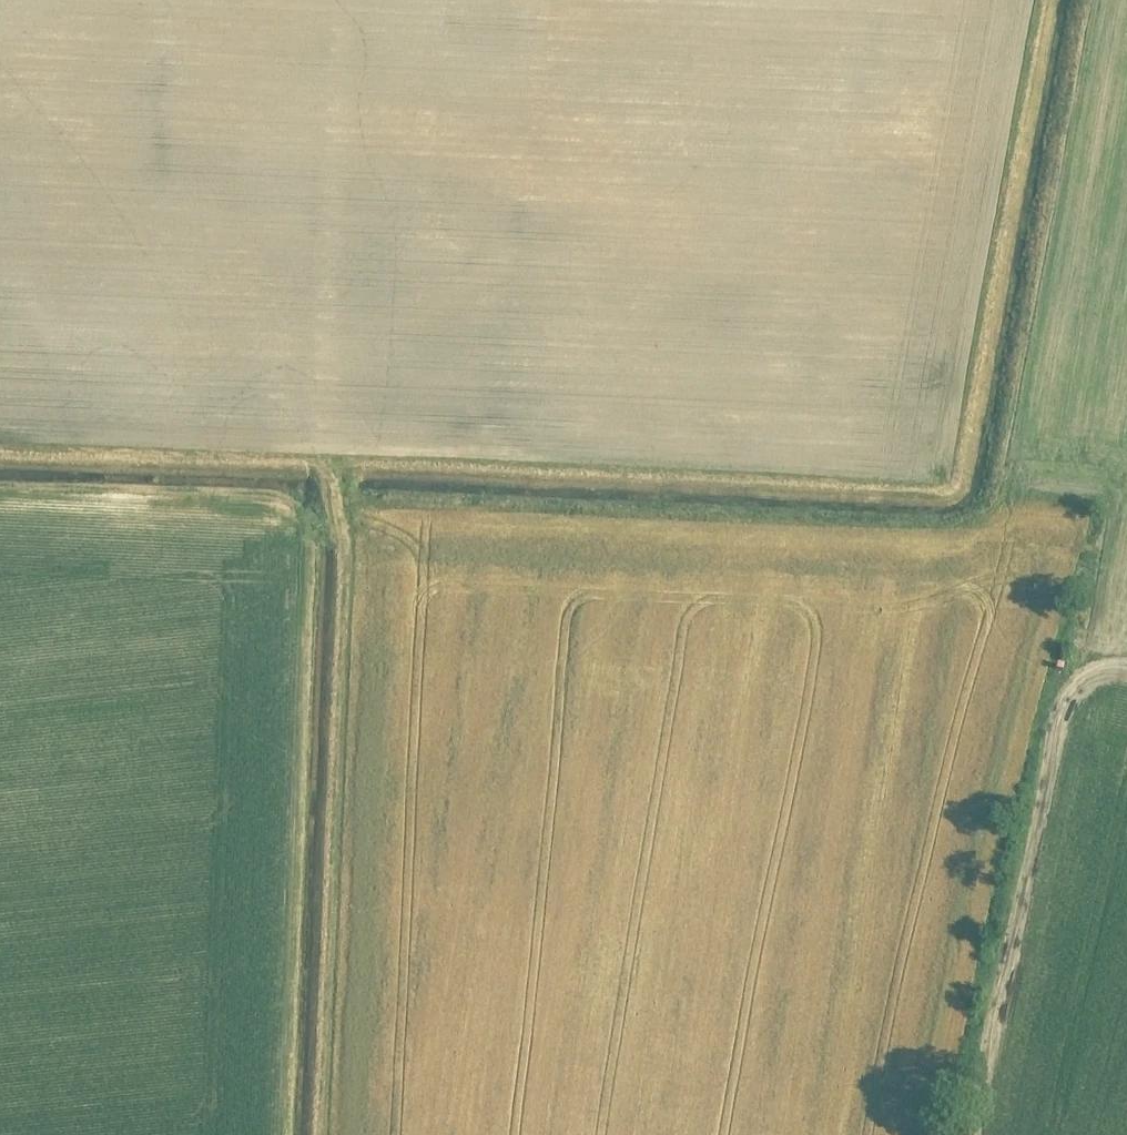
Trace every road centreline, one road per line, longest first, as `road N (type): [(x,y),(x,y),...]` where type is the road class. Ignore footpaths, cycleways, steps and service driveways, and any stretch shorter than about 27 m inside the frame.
road 1 (track): [(1074,675),(969,1134)]

